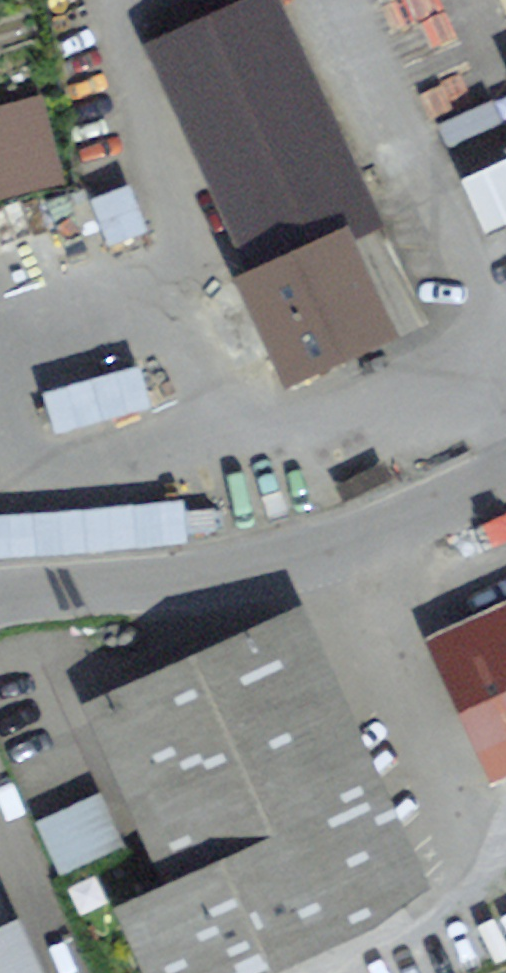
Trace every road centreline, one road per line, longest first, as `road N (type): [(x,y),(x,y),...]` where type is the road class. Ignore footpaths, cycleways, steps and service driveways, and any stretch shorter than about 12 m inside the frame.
road 1 (residential): [(505,475),(405,522),(306,553),(0,595)]

